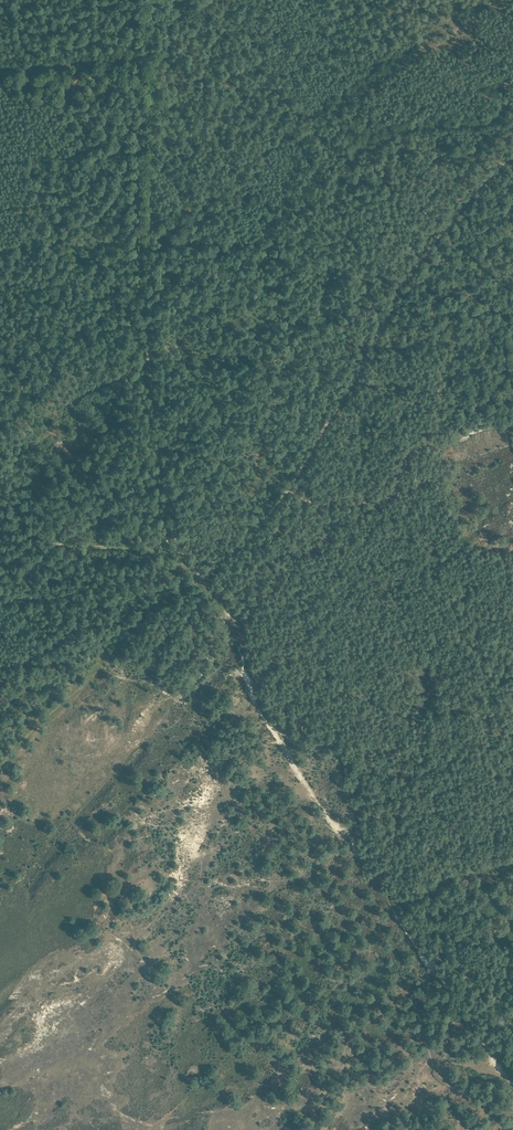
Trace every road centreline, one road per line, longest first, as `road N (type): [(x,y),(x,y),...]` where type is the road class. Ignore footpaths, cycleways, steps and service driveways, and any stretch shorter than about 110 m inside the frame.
road 1 (track): [(290,486),(409,277),(512,155)]
road 2 (track): [(143,328),(144,58)]
road 3 (track): [(179,587),(148,608),(0,769)]
road 4 (track): [(316,504),(385,500),(420,449),(512,424)]
road 5 (track): [(0,568),(42,544),(178,554)]
road 6 (track): [(0,69),(144,58)]
road 7 (track): [(157,449),(143,328)]

